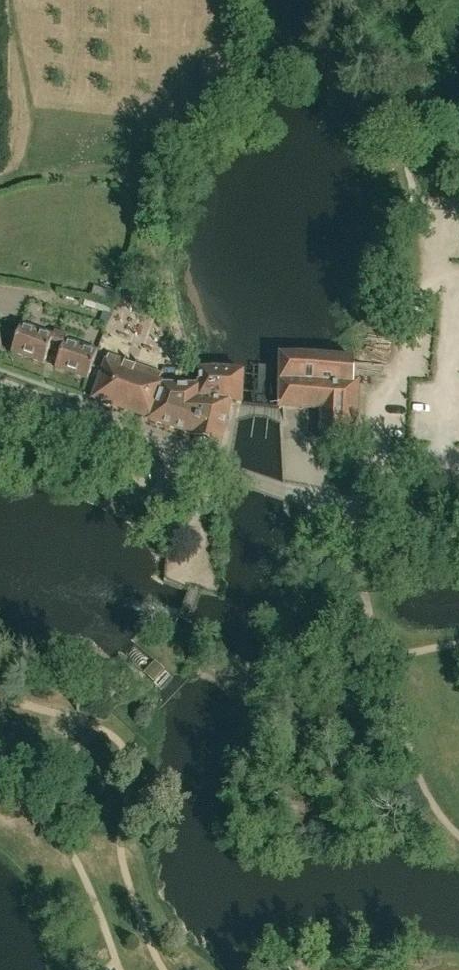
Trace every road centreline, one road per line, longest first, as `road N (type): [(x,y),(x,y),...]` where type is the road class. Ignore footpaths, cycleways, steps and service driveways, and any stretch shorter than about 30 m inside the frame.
road 1 (unclassified): [(458,546),(0,385)]

